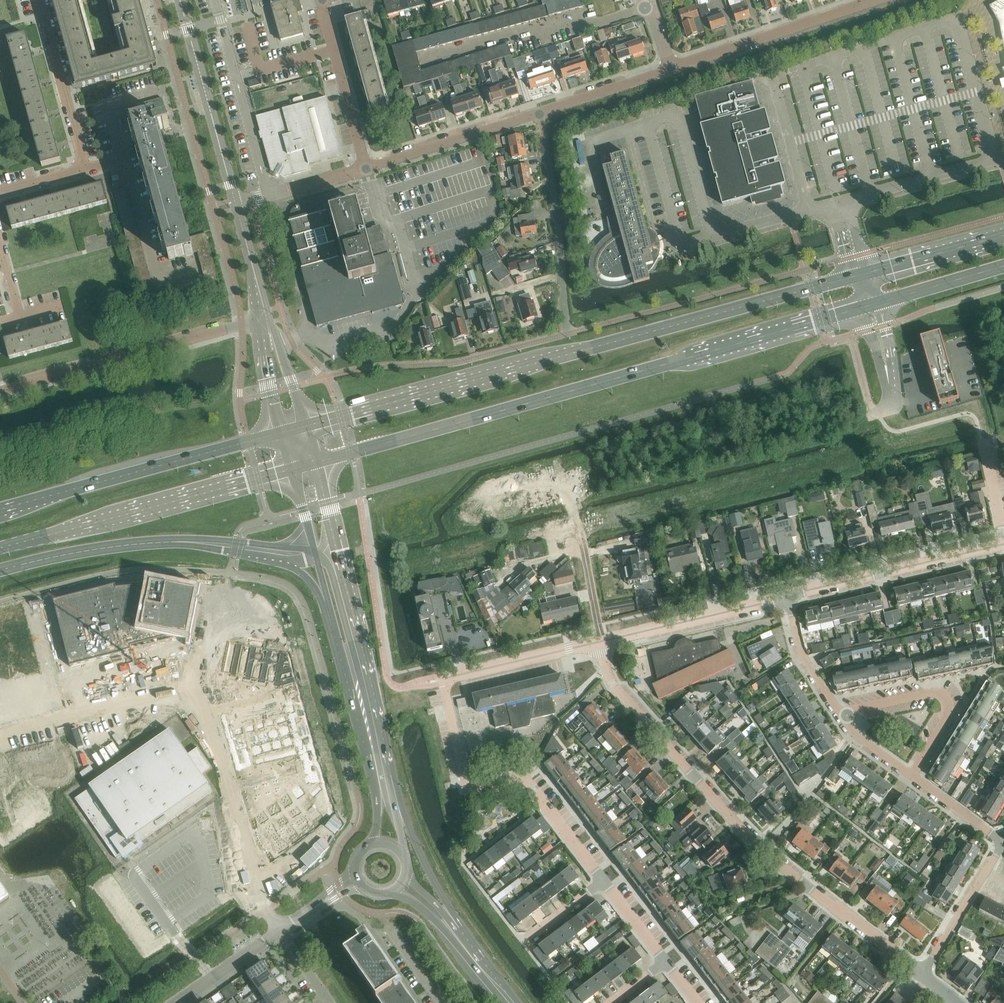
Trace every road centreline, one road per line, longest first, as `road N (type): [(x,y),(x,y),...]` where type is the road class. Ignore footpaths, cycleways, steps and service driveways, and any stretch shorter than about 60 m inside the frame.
road 1 (primary): [(853,278),(307,428)]
road 2 (primary): [(318,464),(862,309)]
road 3 (residential): [(922,975),(742,830),(614,687),(602,643)]
road 4 (primary): [(0,549),(295,470)]
road 5 (residential): [(447,683),(471,789),(525,776),(602,882)]
road 6 (primary): [(284,434),(0,510)]
road 7 (unclassified): [(0,392),(264,319)]
road 8 (residential): [(427,60),(650,9)]
road 9 (residential): [(566,336),(539,113)]
road 10 (residential): [(787,599),(1003,550)]
road 11 (residential): [(671,68),(875,0)]
road 12 (tertiary): [(237,204),(180,0)]
road 13 (tertiary): [(354,663),(358,634),(318,464)]
road 14 (tertiary): [(295,470),(336,638),(354,663)]
road 15 (residential): [(269,196),(215,0)]
road 16 (residential): [(842,715),(945,696),(950,714),(913,777)]
road 17 (residential): [(602,643),(787,599)]
road 18 (residential): [(368,166),(539,113)]
road 19 (residential): [(84,169),(38,0)]
road 20 (residential): [(368,166),(324,0)]
road 21 (residential): [(447,683),(602,643)]
road 22 (residential): [(922,975),(1003,842)]
road 23 (residential): [(215,825),(244,820),(263,906),(280,932)]
road 24 (residential): [(539,113),(671,68)]
road 25 (primary): [(1003,237),(871,273)]
road 26 (residential): [(787,599),(800,653),(842,715)]
road 27 (primary): [(879,304),(1003,270)]
road 28 (tertiary): [(384,788),(354,663)]
road 29 (tertiary): [(449,927),(446,903),(401,815)]
road 30 (residential): [(179,1002),(280,932)]

